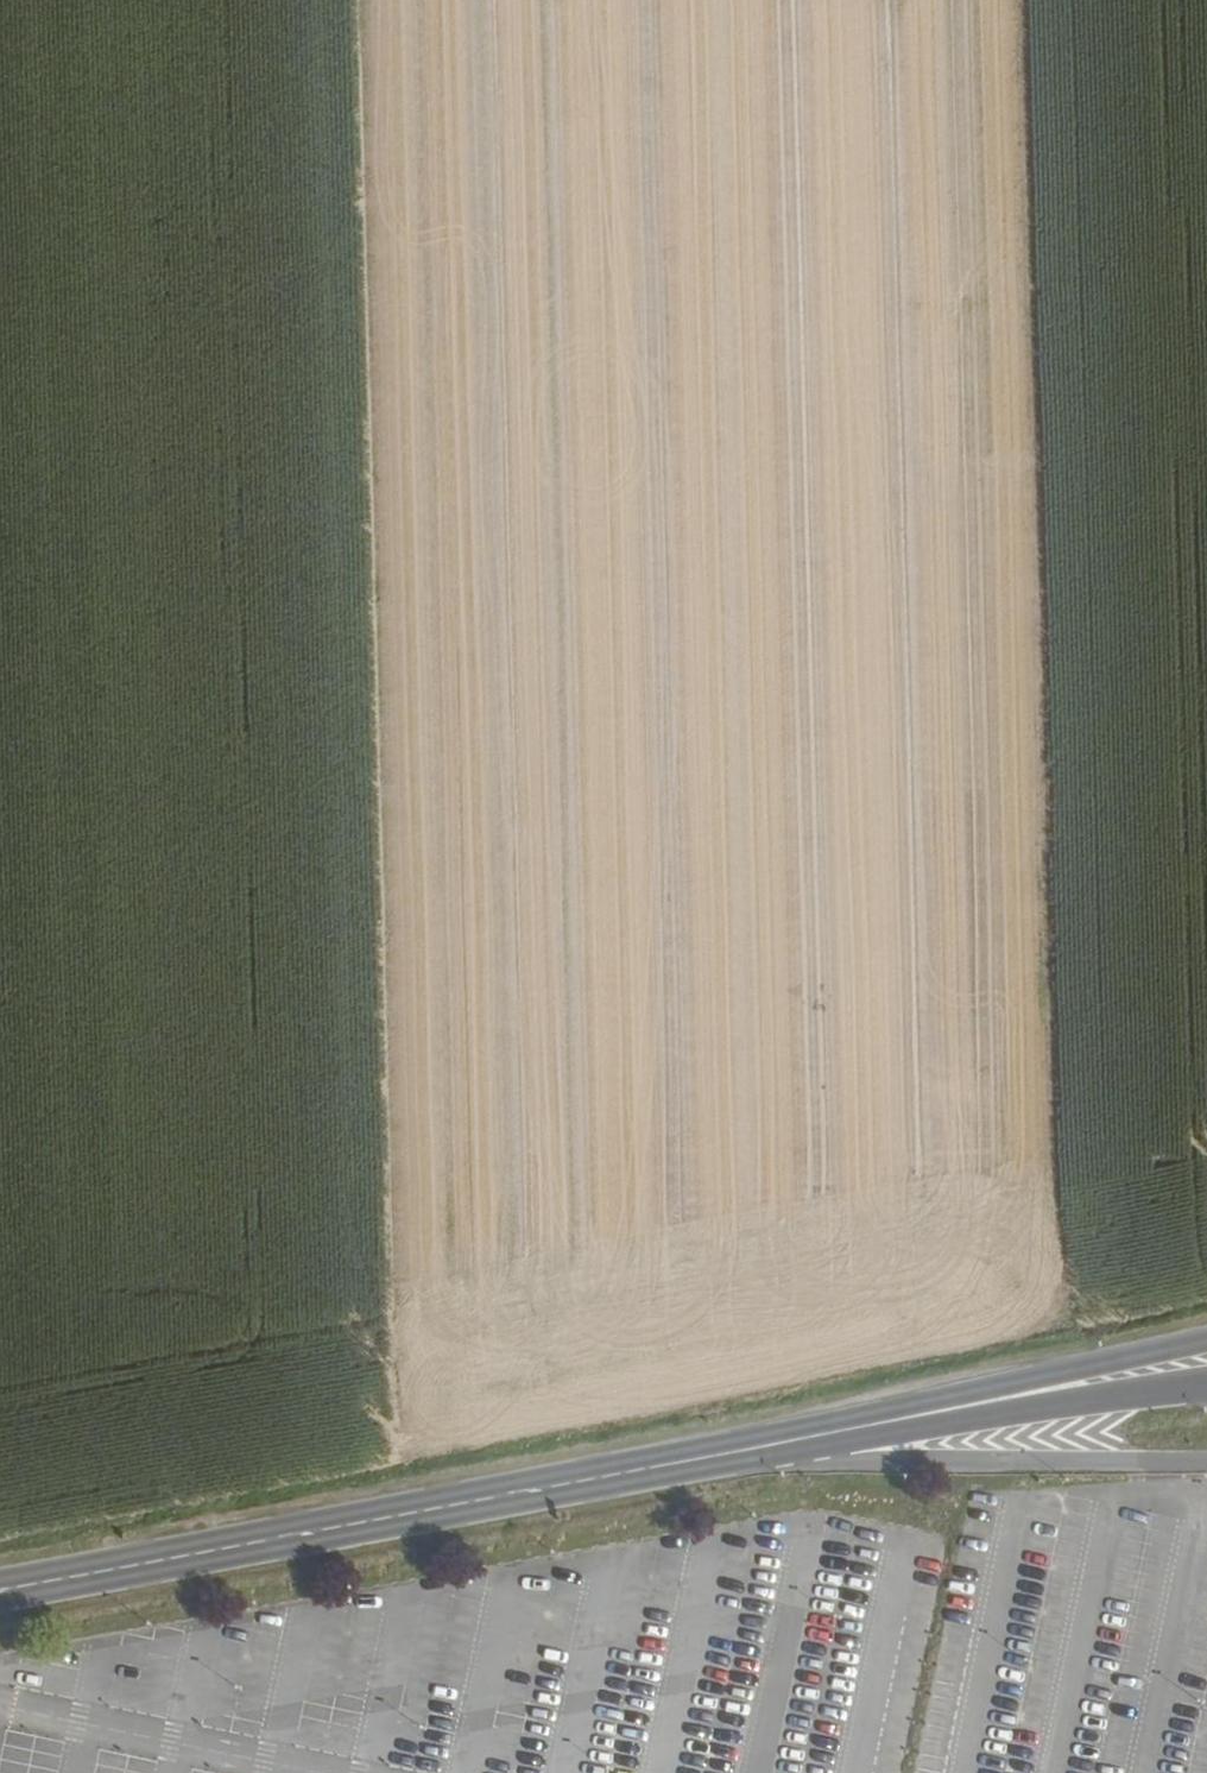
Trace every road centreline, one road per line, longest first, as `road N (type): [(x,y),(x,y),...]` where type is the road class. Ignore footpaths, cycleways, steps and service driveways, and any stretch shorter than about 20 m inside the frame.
road 1 (primary): [(0,1587),(876,1424)]
road 2 (primary): [(1206,1346),(876,1424)]
road 3 (primary): [(876,1424),(1206,1395)]

